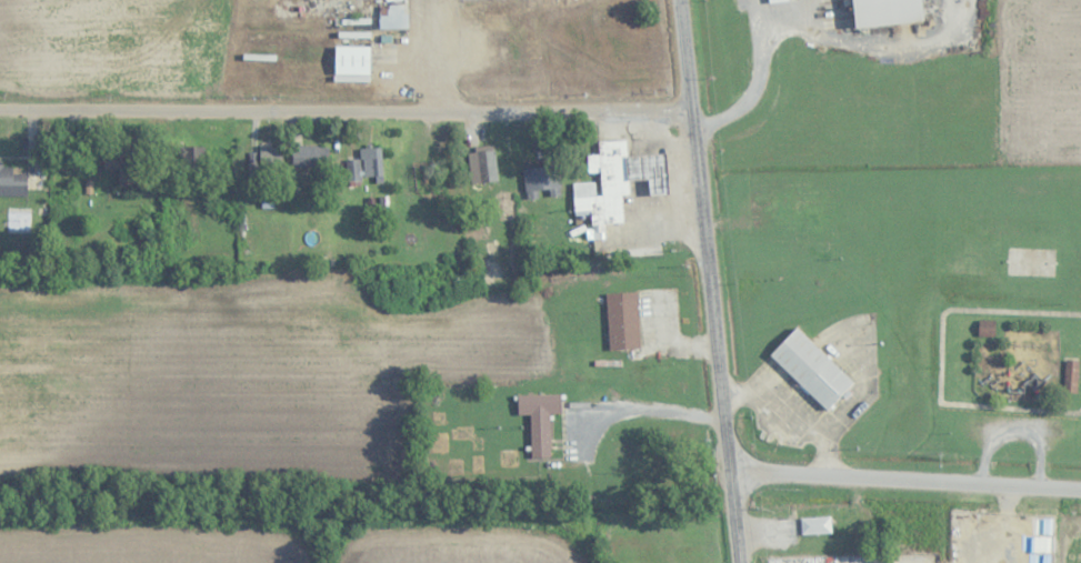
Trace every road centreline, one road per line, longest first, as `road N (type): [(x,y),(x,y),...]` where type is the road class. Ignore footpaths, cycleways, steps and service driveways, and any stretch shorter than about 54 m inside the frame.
road 1 (residential): [(689,112),(0,113)]
road 2 (secondary): [(739,562),(678,0)]
road 3 (residential): [(730,475),(1080,491)]

